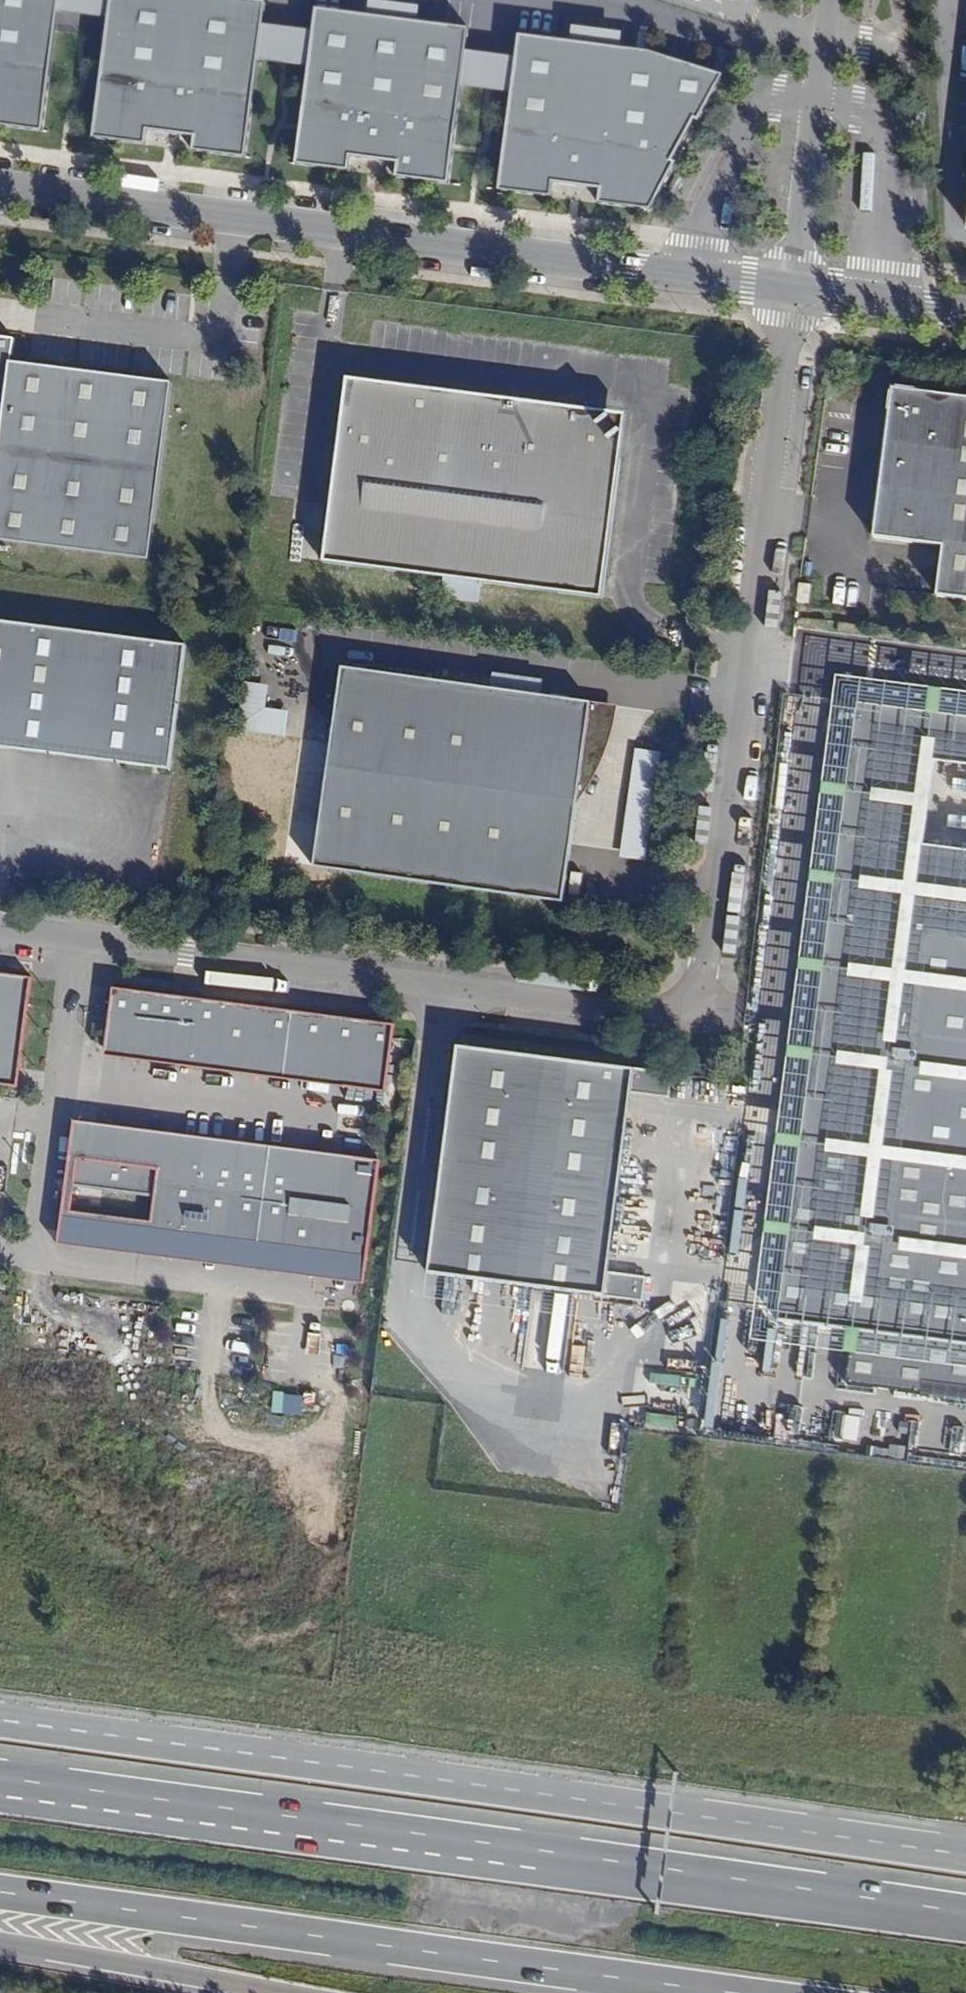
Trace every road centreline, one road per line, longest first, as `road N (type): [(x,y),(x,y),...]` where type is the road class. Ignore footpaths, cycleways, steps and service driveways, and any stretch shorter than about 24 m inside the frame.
road 1 (residential): [(0,926),(635,1010),(667,1006),(692,991),(752,637),(795,293)]
road 2 (trunk): [(965,1864),(0,1729)]
road 3 (trunk): [(965,1920),(0,1789)]
road 4 (residential): [(795,293),(0,186)]
road 5 (trunk): [(0,1892),(742,1992)]
road 6 (residential): [(795,293),(834,0)]
road 7 (trunk): [(0,1945),(282,1992)]
road 8 (residential): [(965,315),(795,293)]

